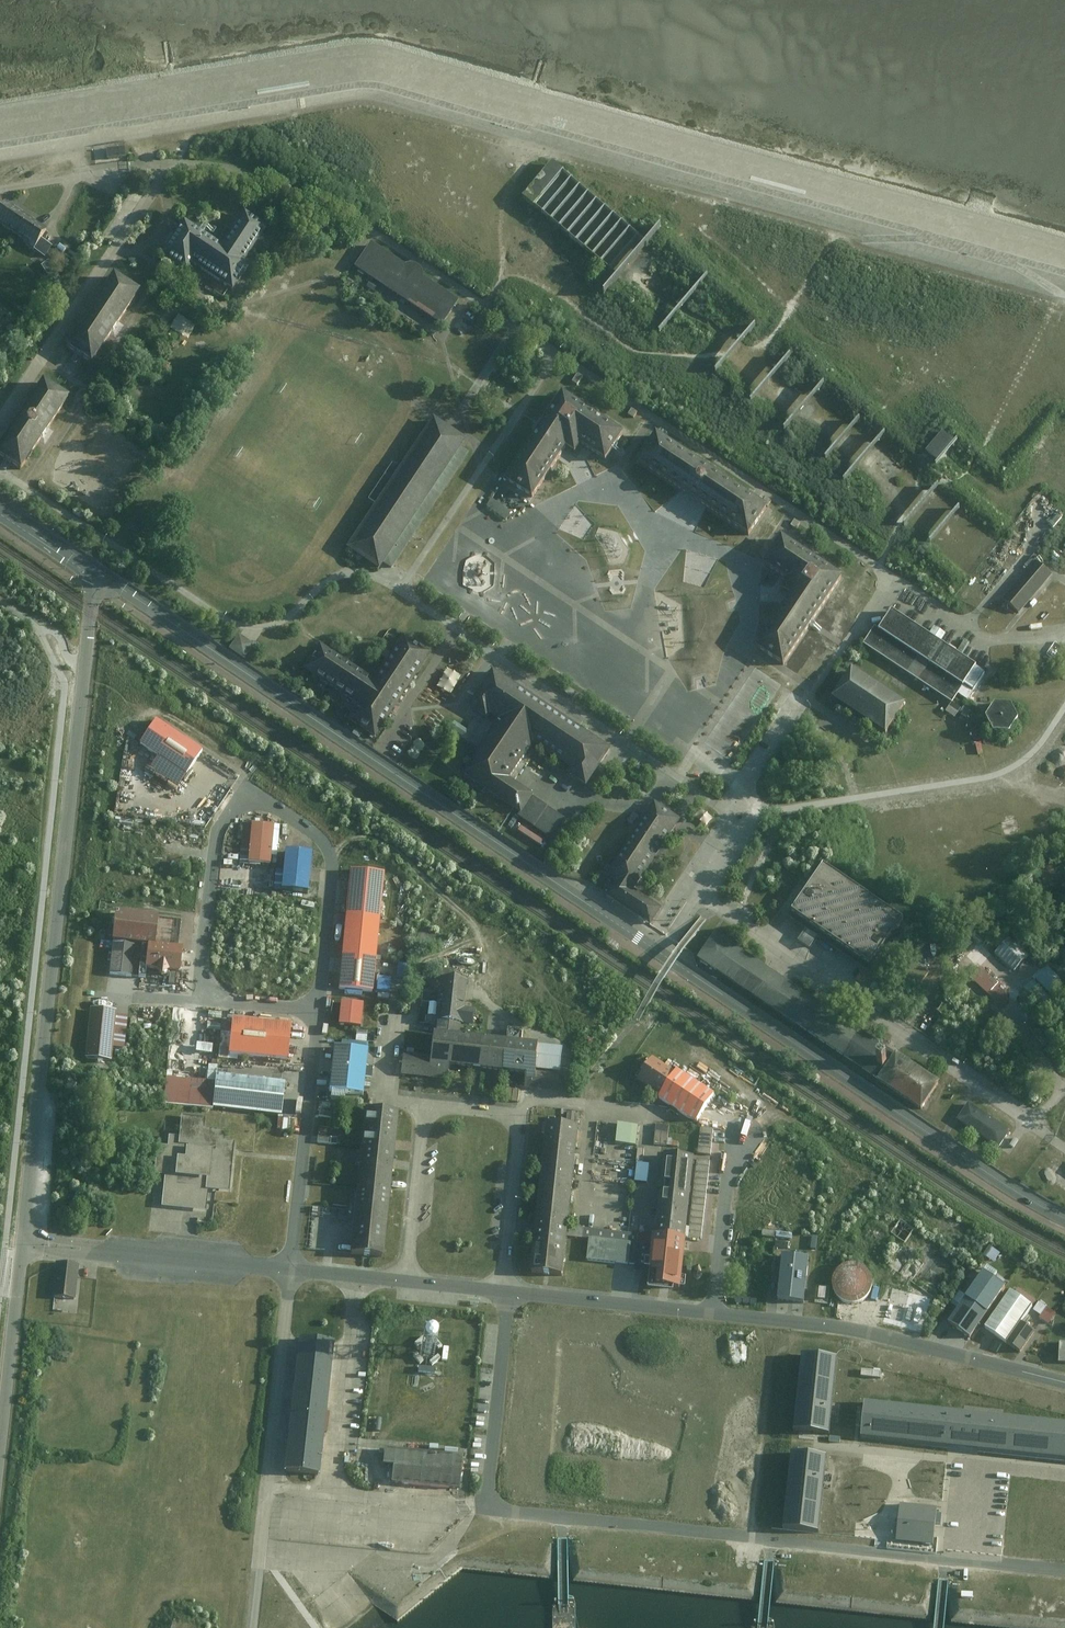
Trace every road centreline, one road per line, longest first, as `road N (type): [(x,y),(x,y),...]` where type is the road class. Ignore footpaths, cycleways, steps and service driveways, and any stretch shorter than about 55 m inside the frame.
road 1 (tertiary): [(1064,1218),(103,575)]
road 2 (track): [(1064,279),(377,84),(0,142)]
road 3 (unclassified): [(509,1292),(490,1476),(492,1500),(505,1509),(1064,1569)]
road 4 (unclassified): [(103,575),(91,605),(23,1245)]
road 5 (unclassified): [(317,1012),(328,857),(310,832),(253,800),(232,806),(215,832),(199,966),(206,993),(218,1001)]
road 6 (unclassified): [(407,1281),(425,1105),(519,1115),(501,1292)]
road 7 (unclassified): [(251,1627),(291,1269)]
road 8 (unclassified): [(712,1315),(872,1333),(1064,1382)]
road 9 (unclassified): [(23,1245),(291,1269)]
road 10 (unclassified): [(291,1269),(317,1012)]
road 11 (unclassified): [(23,1245),(0,1457)]
road 12 (unclassified): [(509,1292),(712,1315)]
road 13 (unclassified): [(712,1315),(727,1160),(739,1135)]
road 14 (tertiary): [(103,575),(0,505)]

